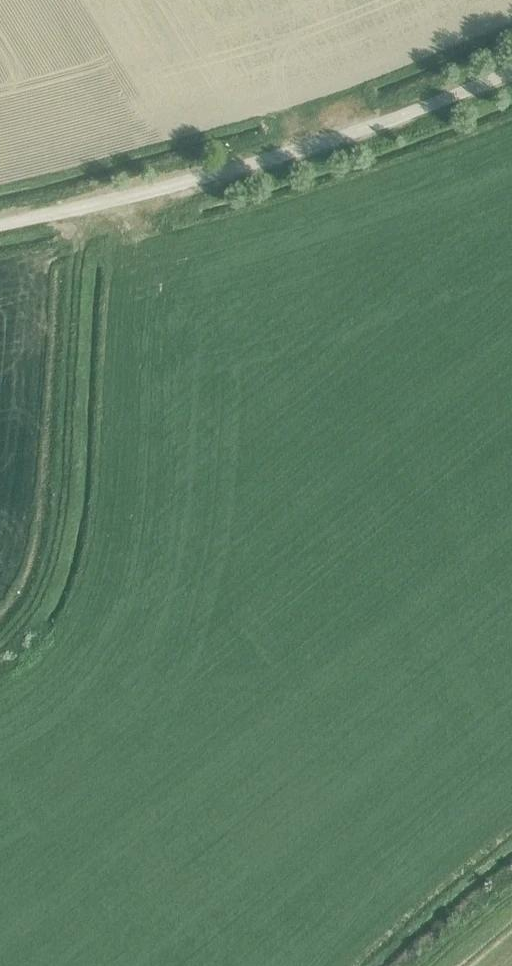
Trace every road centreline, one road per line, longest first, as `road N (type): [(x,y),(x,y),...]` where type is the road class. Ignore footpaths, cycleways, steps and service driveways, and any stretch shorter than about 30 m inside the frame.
road 1 (unclassified): [(0,222),(311,145),(511,68)]
road 2 (track): [(0,644),(31,612),(57,547),(83,204)]

